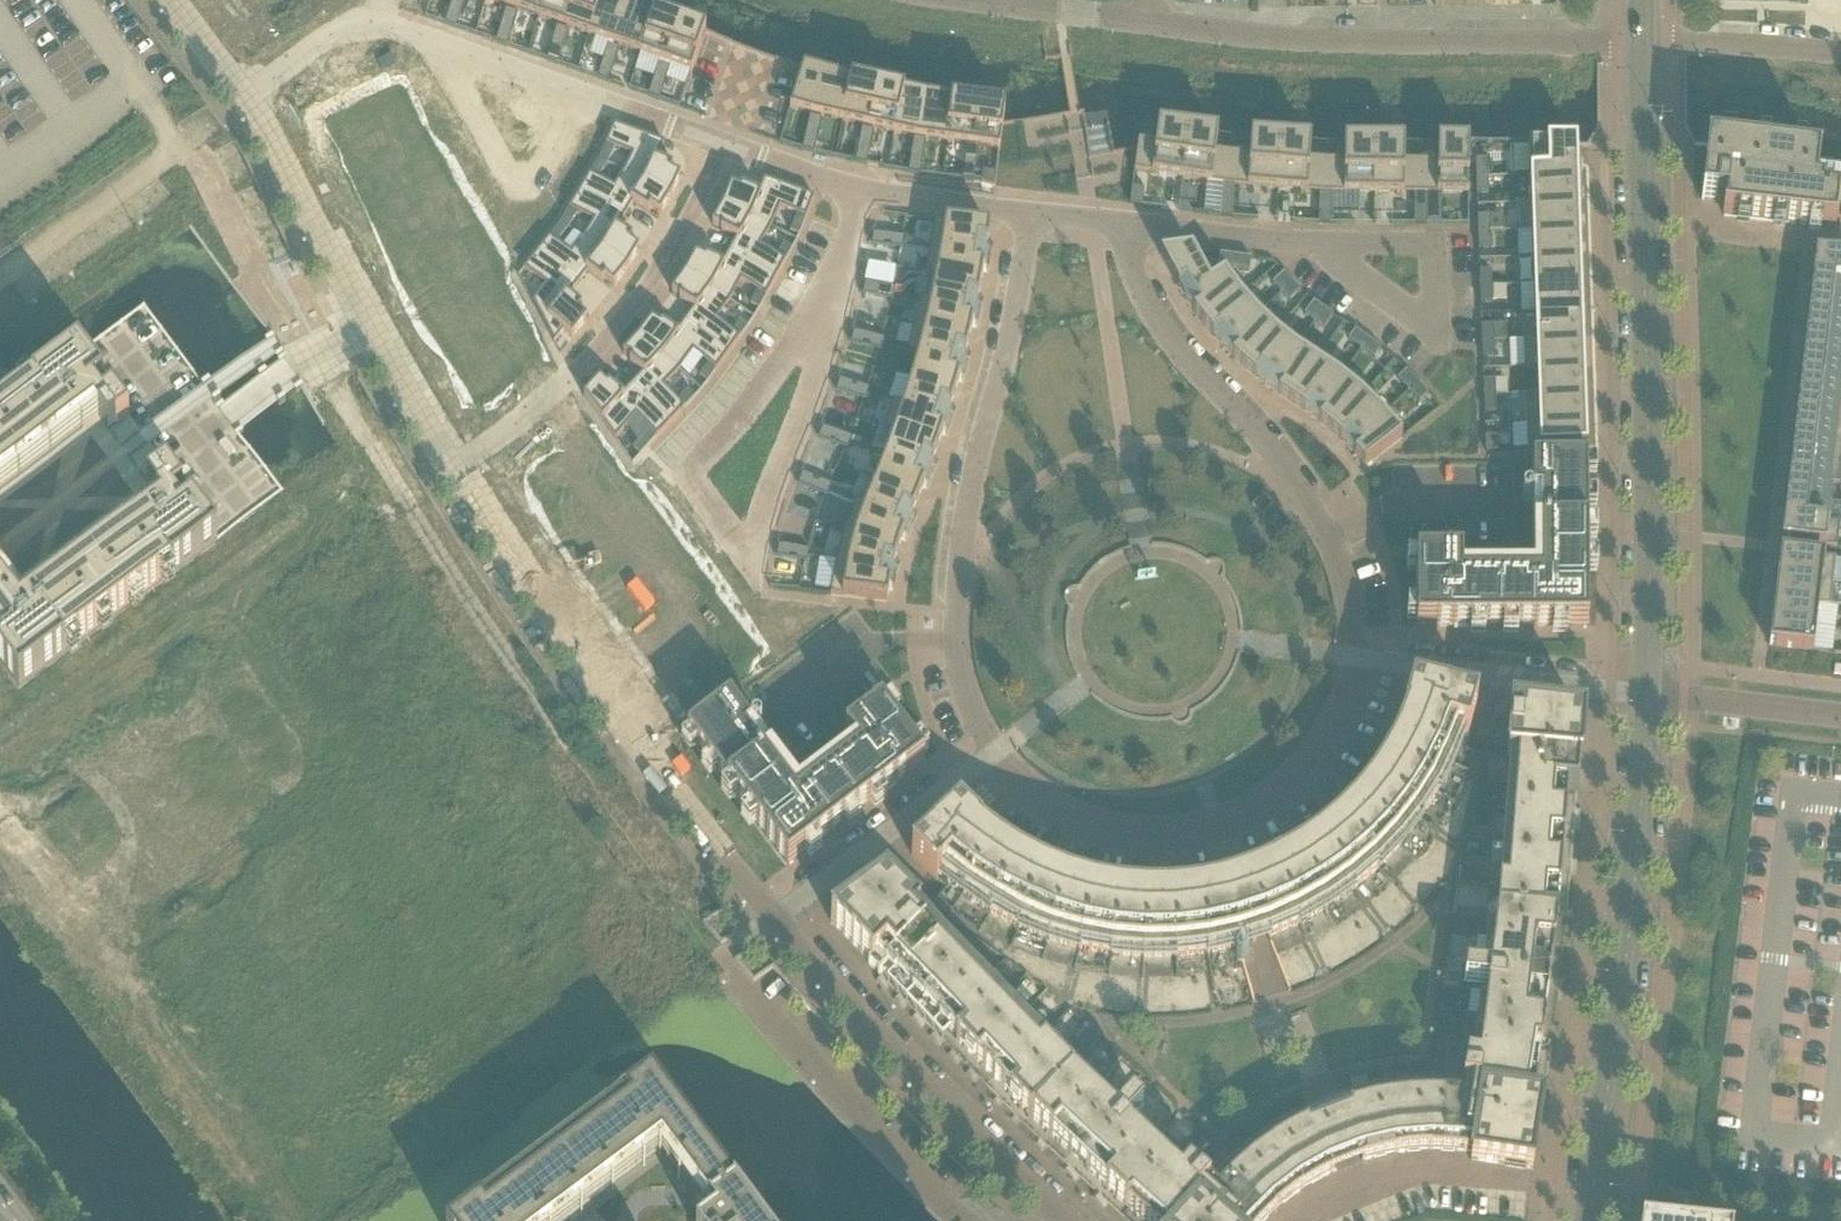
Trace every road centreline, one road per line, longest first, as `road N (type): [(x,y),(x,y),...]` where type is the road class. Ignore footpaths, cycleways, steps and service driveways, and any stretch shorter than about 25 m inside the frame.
road 1 (tertiary): [(1648,694),(1642,42)]
road 2 (residential): [(1026,217),(950,612),(955,676),(991,756)]
road 3 (unclassified): [(452,470),(771,917)]
road 4 (tertiary): [(1593,1189),(1626,972),(1648,694)]
road 5 (residential): [(1642,42),(1407,42),(1145,21)]
road 6 (residential): [(1355,655),(1346,570),(1331,539),(1296,482),(1188,355),(1146,287),(1124,229)]
road 7 (residential): [(991,756),(1022,786),(1088,825),(1175,837),(1220,826),(1303,770),(1337,717),(1355,655)]
road 8 (residential): [(728,141),(643,295),(523,421),(452,470)]
road 9 (residential): [(1065,1220),(771,917)]
road 10 (residential): [(968,1220),(716,950)]
road 11 (residential): [(728,141),(857,186),(1026,217)]
road 12 (residential): [(1648,694),(1355,655)]
road 13 (residential): [(1307,1220),(1412,1176),(1593,1189)]
road 14 (residential): [(1338,243),(1433,243),(1433,326),(1350,266)]
road 15 (residential): [(449,46),(522,191),(540,175),(582,93)]
road 16 (residential): [(771,917),(991,756)]
road 17 (unclassified): [(250,103),(368,328)]
road 18 (residential): [(250,103),(376,23),(449,46)]
road 19 (residential): [(1124,229),(1338,243)]
road 20 (residential): [(1840,54),(1642,42)]
road 21 (residential): [(1648,694),(1840,717)]
road 22 (residential): [(368,328),(226,419)]
road 23 (unclassified): [(368,328),(452,470)]
road 24 (residential): [(582,93),(728,141)]
road 25 (residential): [(449,46),(582,93)]
road 26 (unclassified): [(171,0),(250,103)]
road 27 (residential): [(1145,21),(1022,7)]

